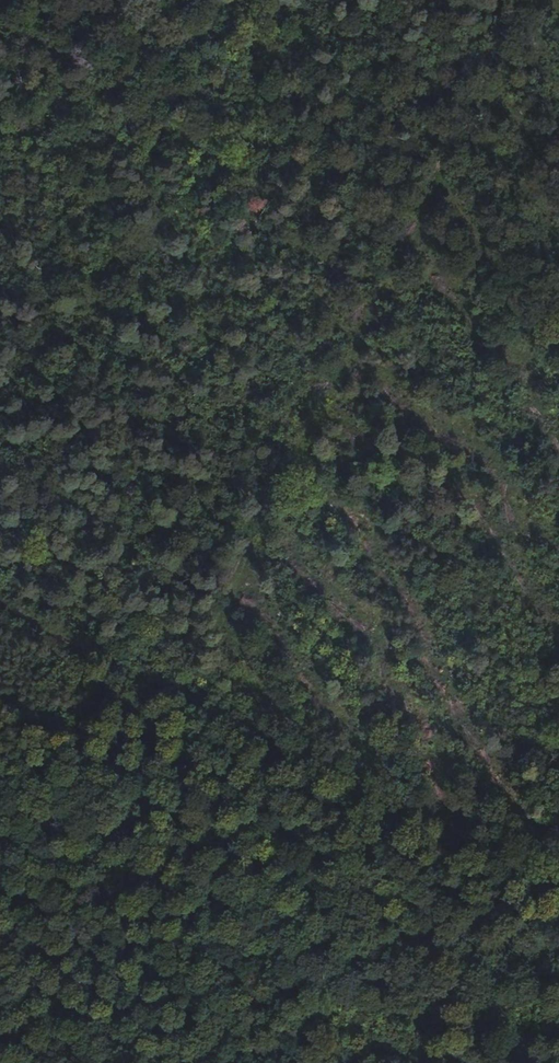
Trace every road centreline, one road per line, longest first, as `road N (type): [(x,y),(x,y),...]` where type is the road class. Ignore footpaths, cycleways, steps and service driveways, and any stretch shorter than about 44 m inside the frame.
road 1 (track): [(0,604),(558,884)]

